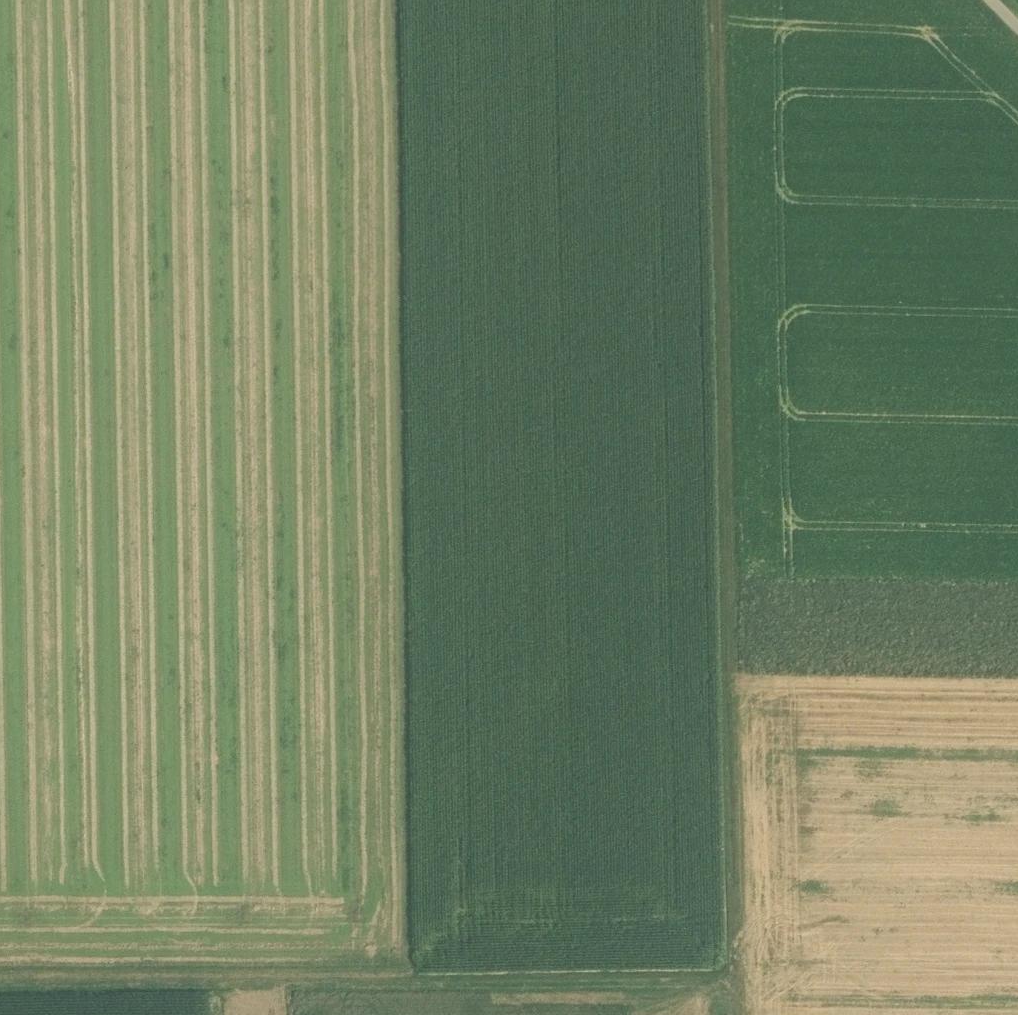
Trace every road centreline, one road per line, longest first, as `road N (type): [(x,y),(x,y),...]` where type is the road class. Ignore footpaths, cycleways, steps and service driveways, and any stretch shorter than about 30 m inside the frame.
road 1 (track): [(751,1014),(718,0)]
road 2 (track): [(0,1001),(751,987)]

